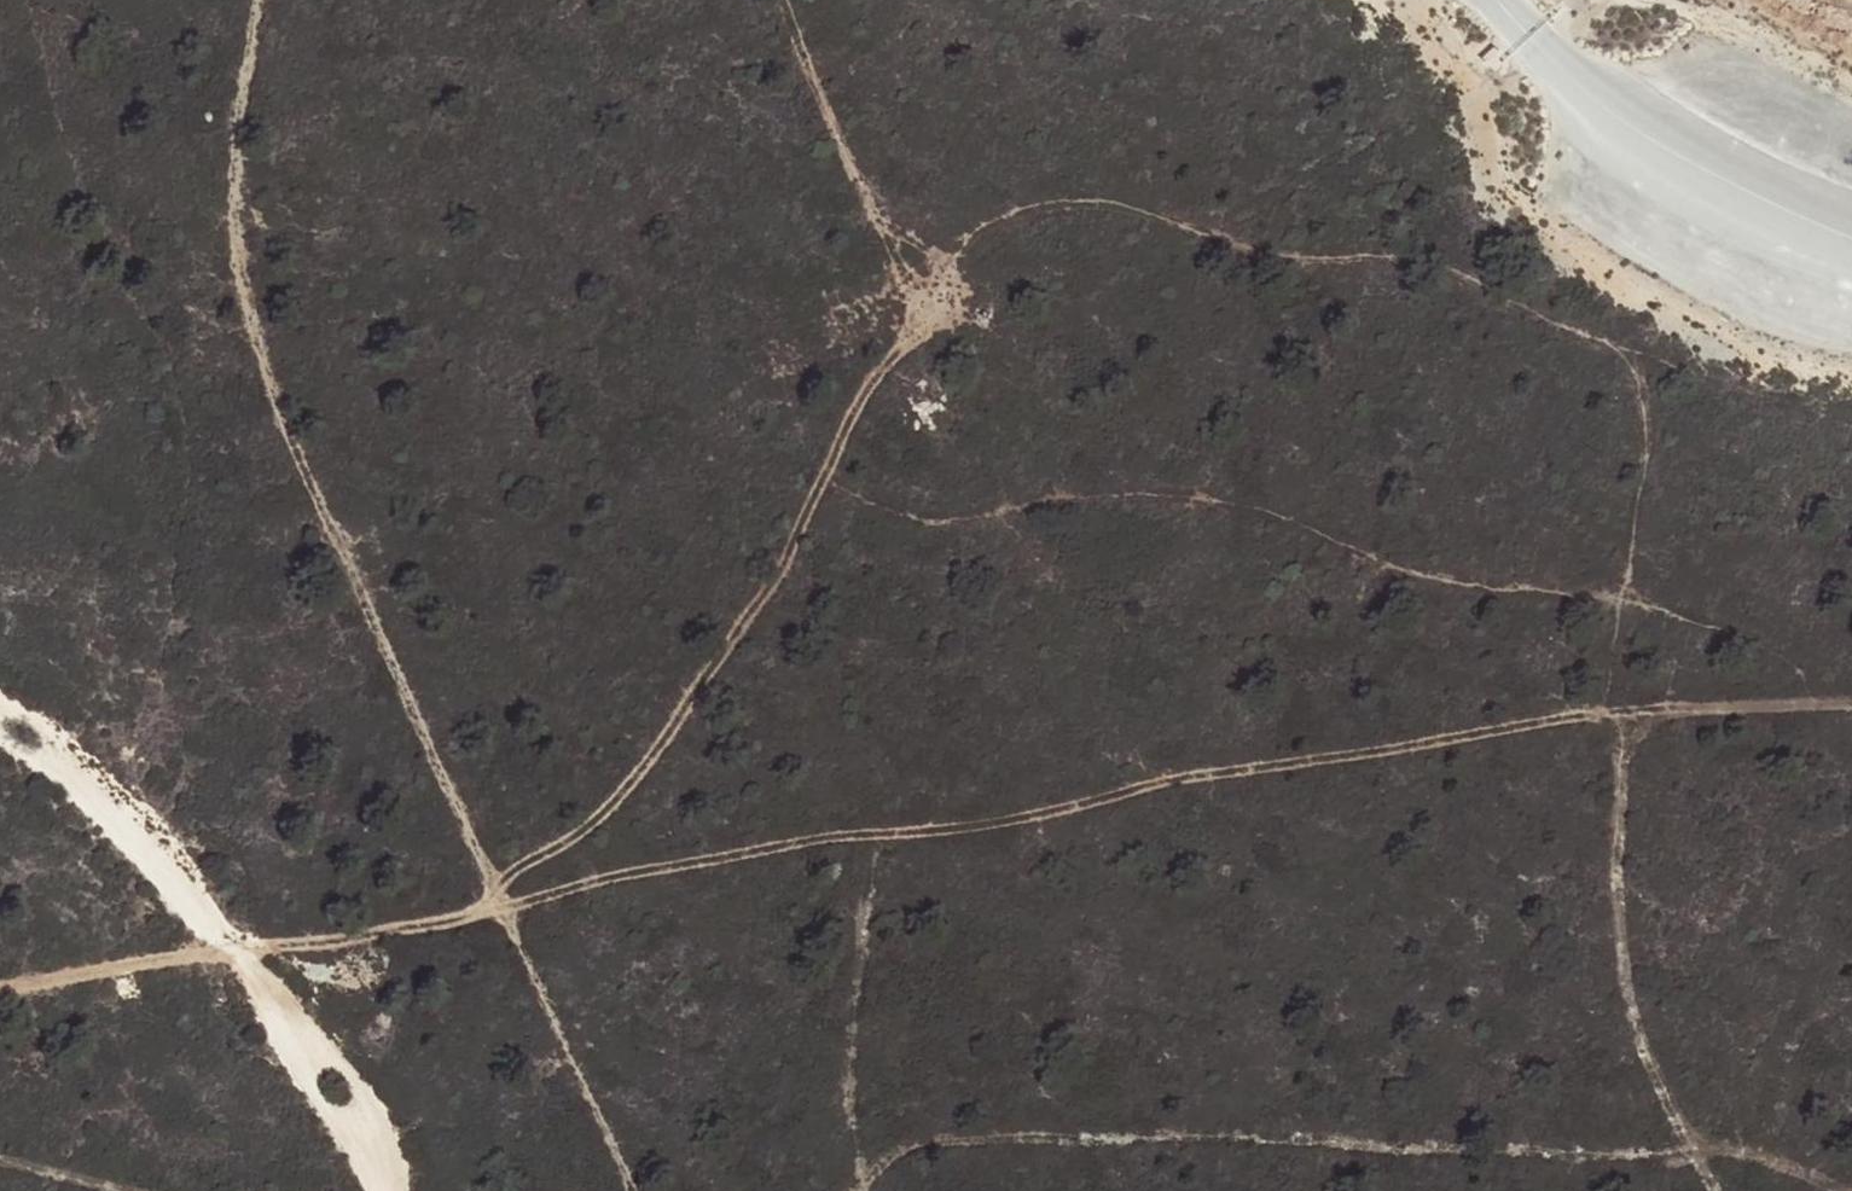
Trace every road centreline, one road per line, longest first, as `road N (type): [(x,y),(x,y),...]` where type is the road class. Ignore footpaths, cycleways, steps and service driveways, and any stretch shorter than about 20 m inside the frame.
road 1 (track): [(0,996),(230,949),(343,1079),(388,1190)]
road 2 (unclassified): [(1530,40),(1605,97),(1703,155),(1851,224)]

